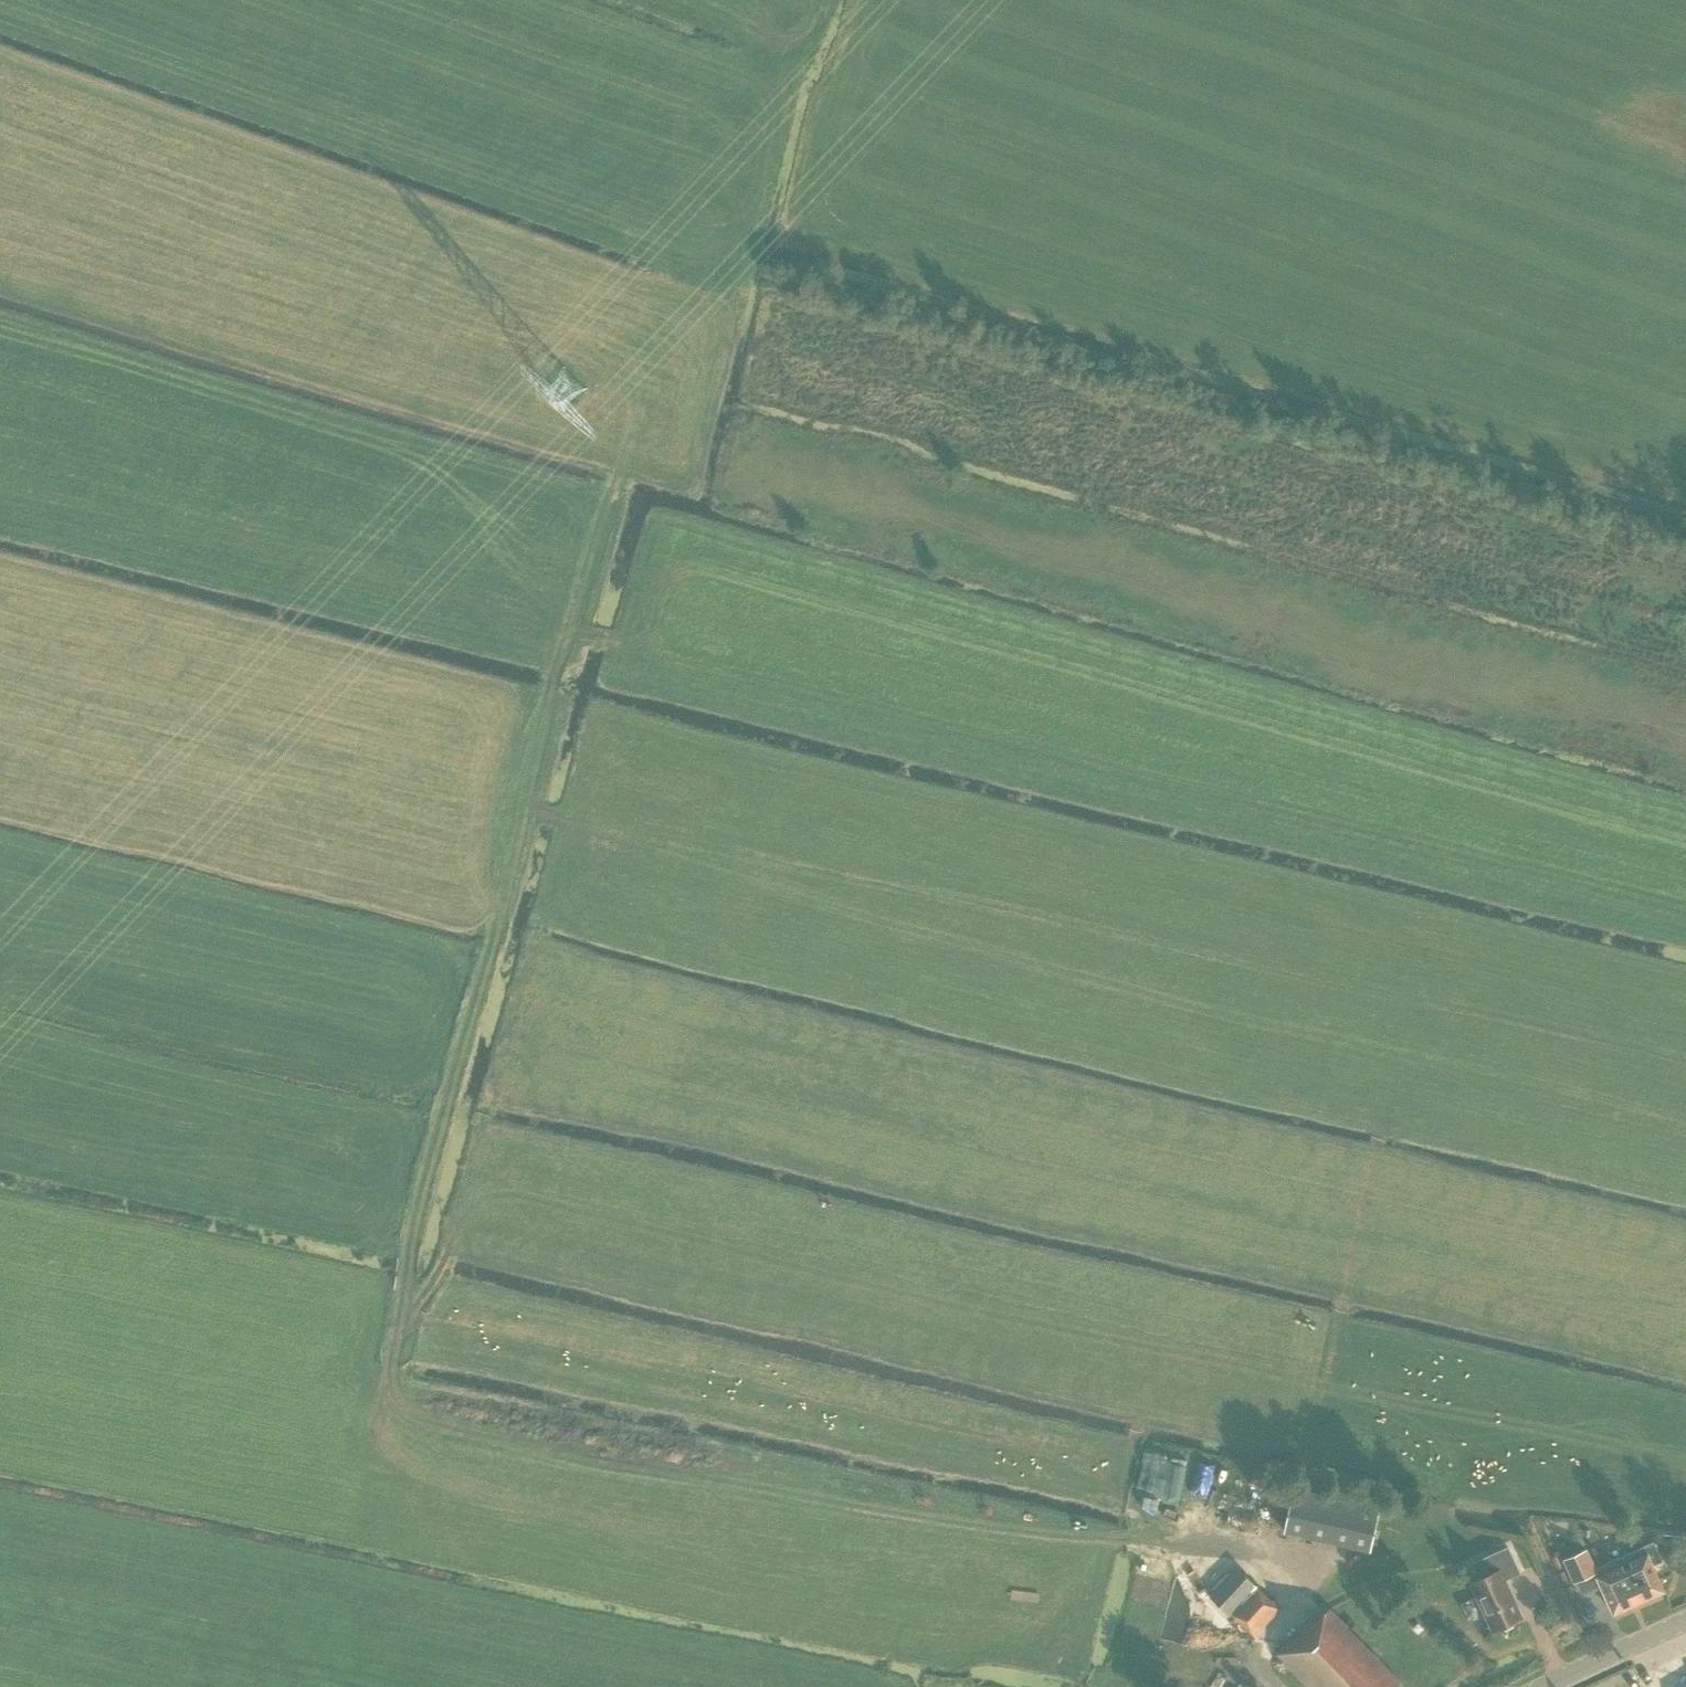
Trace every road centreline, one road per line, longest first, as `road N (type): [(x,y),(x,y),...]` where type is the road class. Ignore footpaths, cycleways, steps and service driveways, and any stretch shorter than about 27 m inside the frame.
road 1 (tertiary): [(1544,1686),(1685,1620)]

